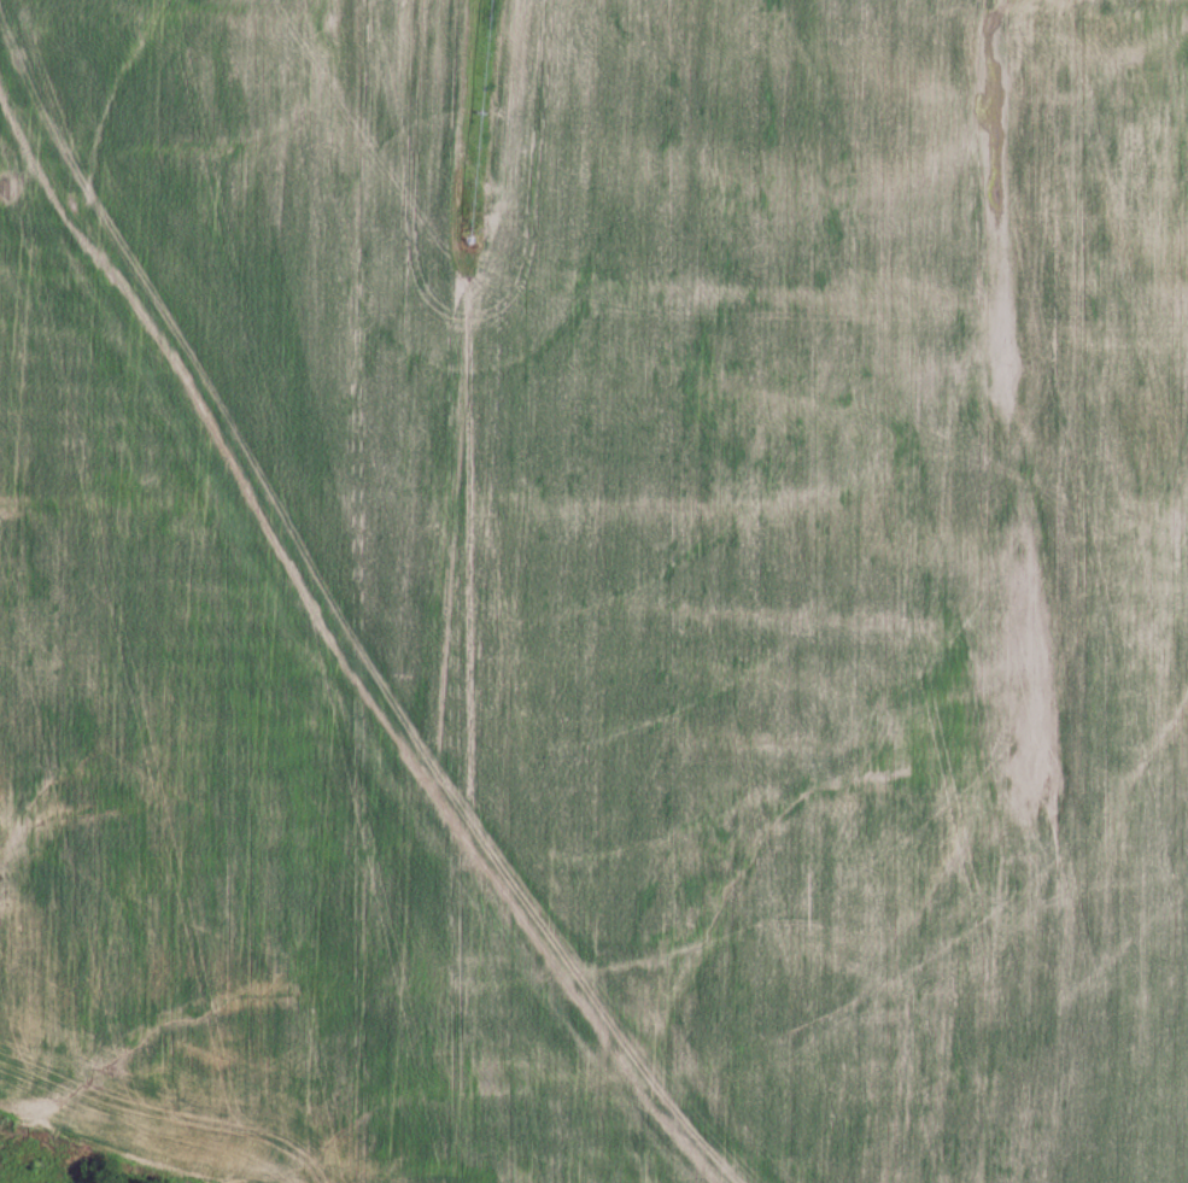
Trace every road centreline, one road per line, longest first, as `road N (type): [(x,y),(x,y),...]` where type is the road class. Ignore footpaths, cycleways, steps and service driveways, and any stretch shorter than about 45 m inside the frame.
road 1 (track): [(731,1182),(654,1097),(380,736),(107,287),(0,63)]

